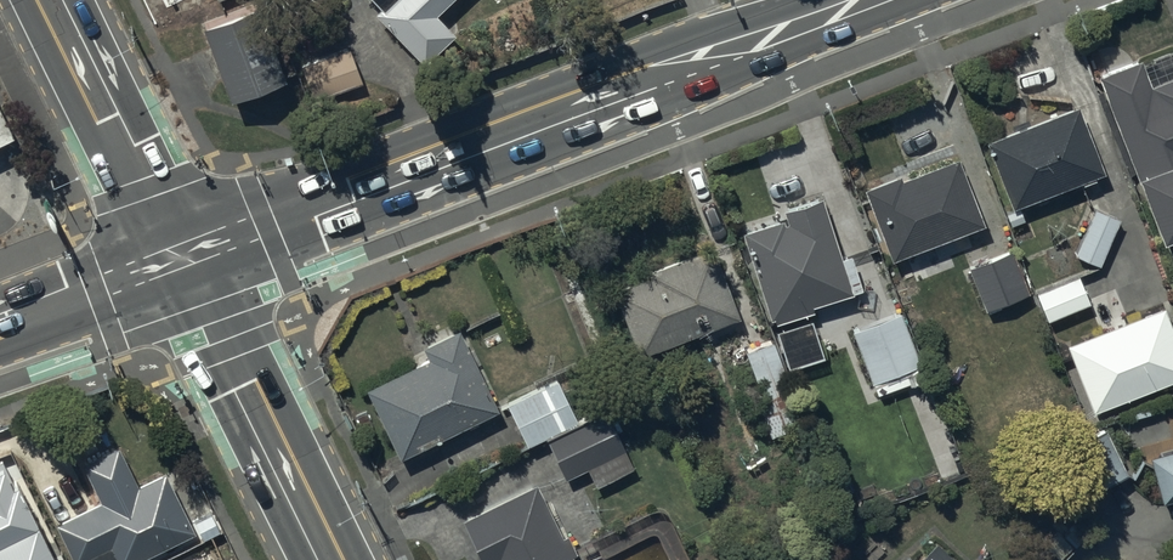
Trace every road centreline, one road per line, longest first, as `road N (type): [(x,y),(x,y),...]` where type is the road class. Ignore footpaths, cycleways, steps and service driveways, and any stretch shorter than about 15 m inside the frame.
road 1 (secondary): [(184,262),(880,0)]
road 2 (secondary): [(184,262),(330,559)]
road 3 (secondary): [(51,0),(184,262)]
road 4 (secondary): [(184,262),(0,334)]

